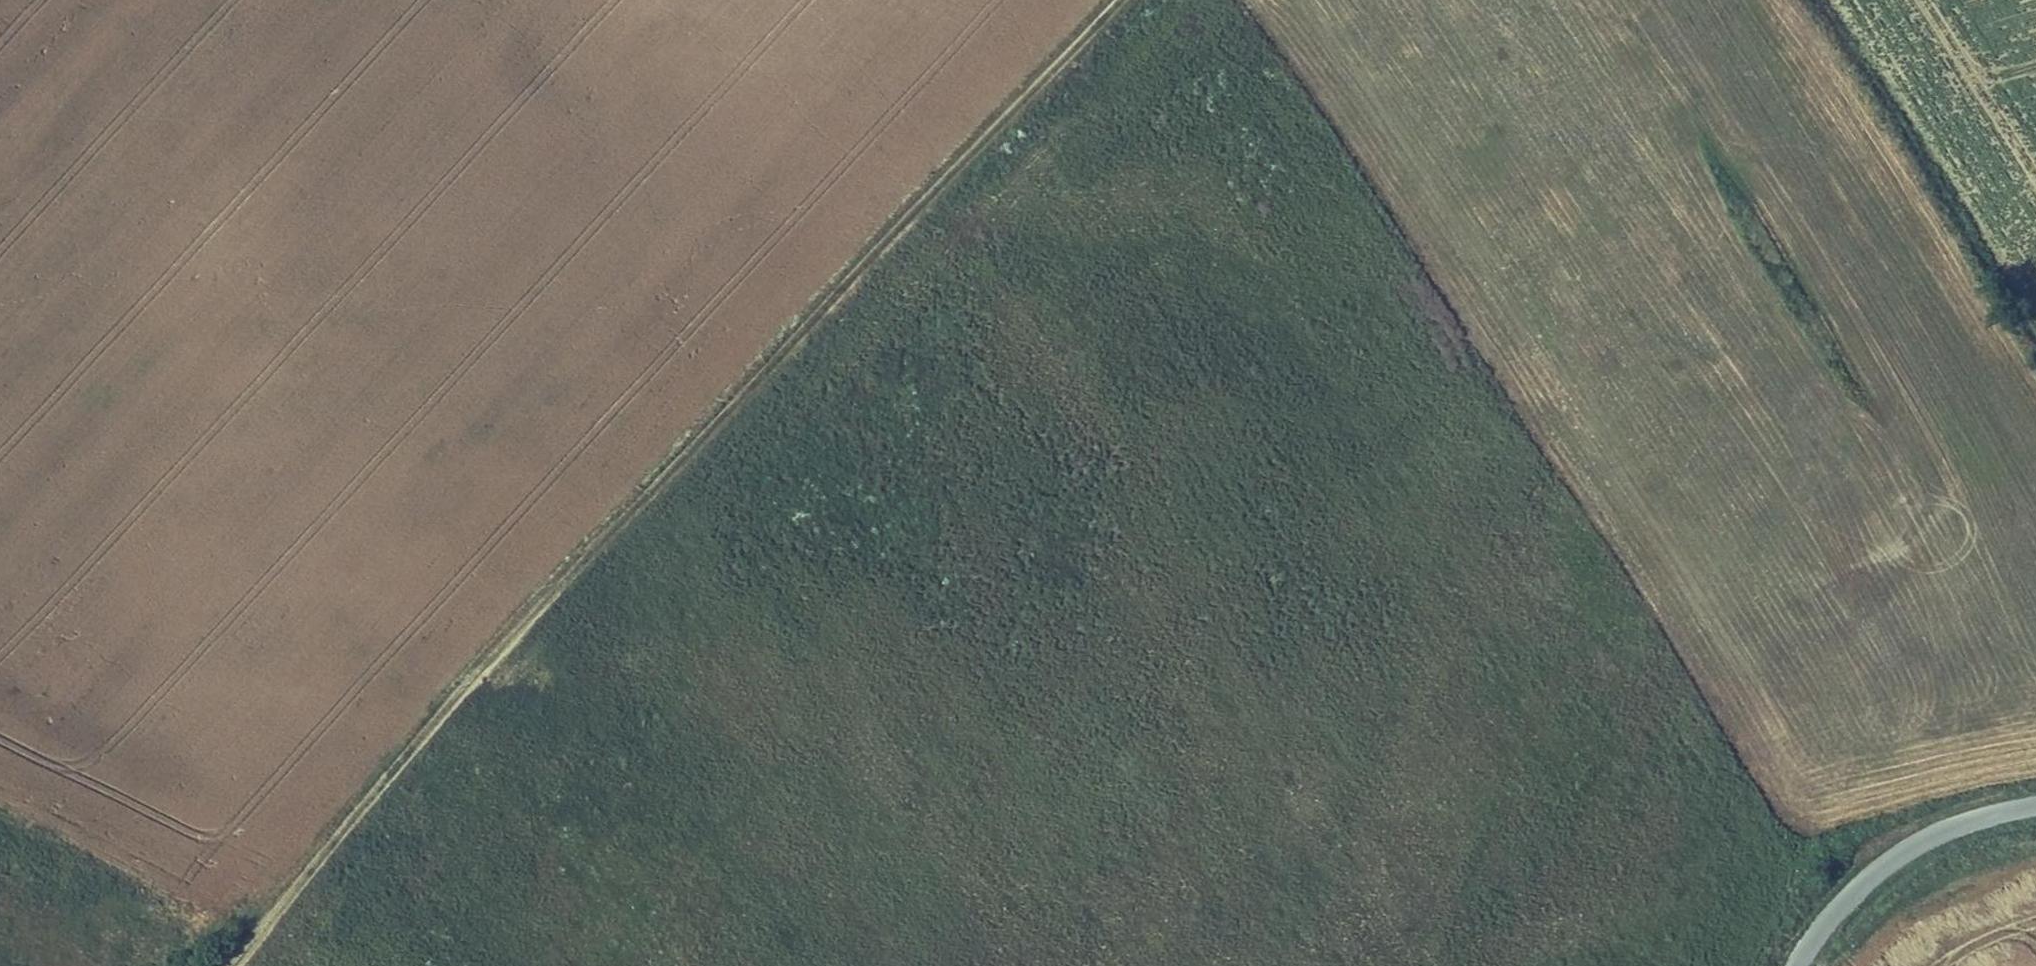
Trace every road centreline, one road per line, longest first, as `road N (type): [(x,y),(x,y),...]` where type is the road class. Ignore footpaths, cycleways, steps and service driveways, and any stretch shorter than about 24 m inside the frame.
road 1 (track): [(1123,0),(527,610),(402,747),(226,965)]
road 2 (unclassified): [(2035,806),(1993,815),(1904,853),(1836,913),(1798,965)]

